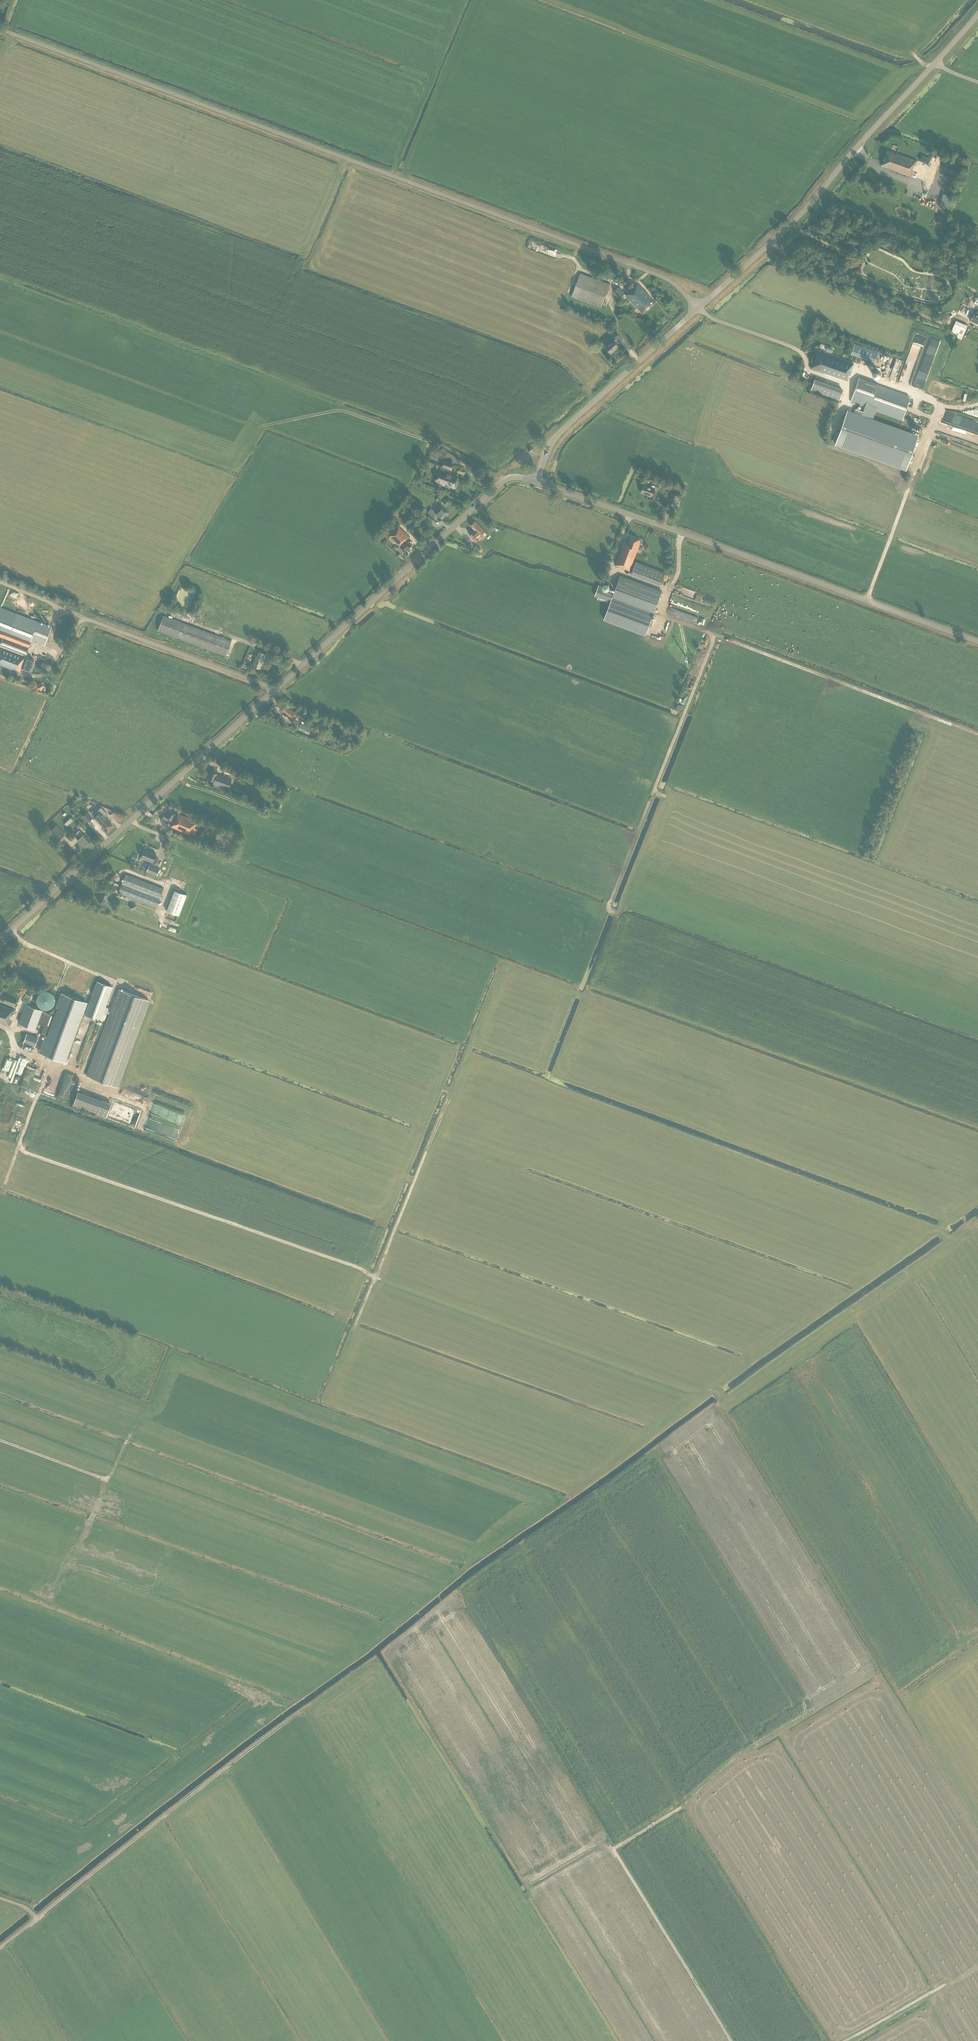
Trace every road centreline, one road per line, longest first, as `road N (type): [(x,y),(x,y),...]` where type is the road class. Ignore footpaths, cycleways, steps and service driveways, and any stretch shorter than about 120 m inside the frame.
road 1 (unclassified): [(0,29),(657,275),(697,309)]
road 2 (tertiary): [(0,943),(501,482),(516,475),(536,480)]
road 3 (tertiary): [(977,642),(536,480)]
road 4 (tertiary): [(697,309),(806,208),(977,15)]
road 5 (tertiary): [(536,480),(560,432),(697,309)]

